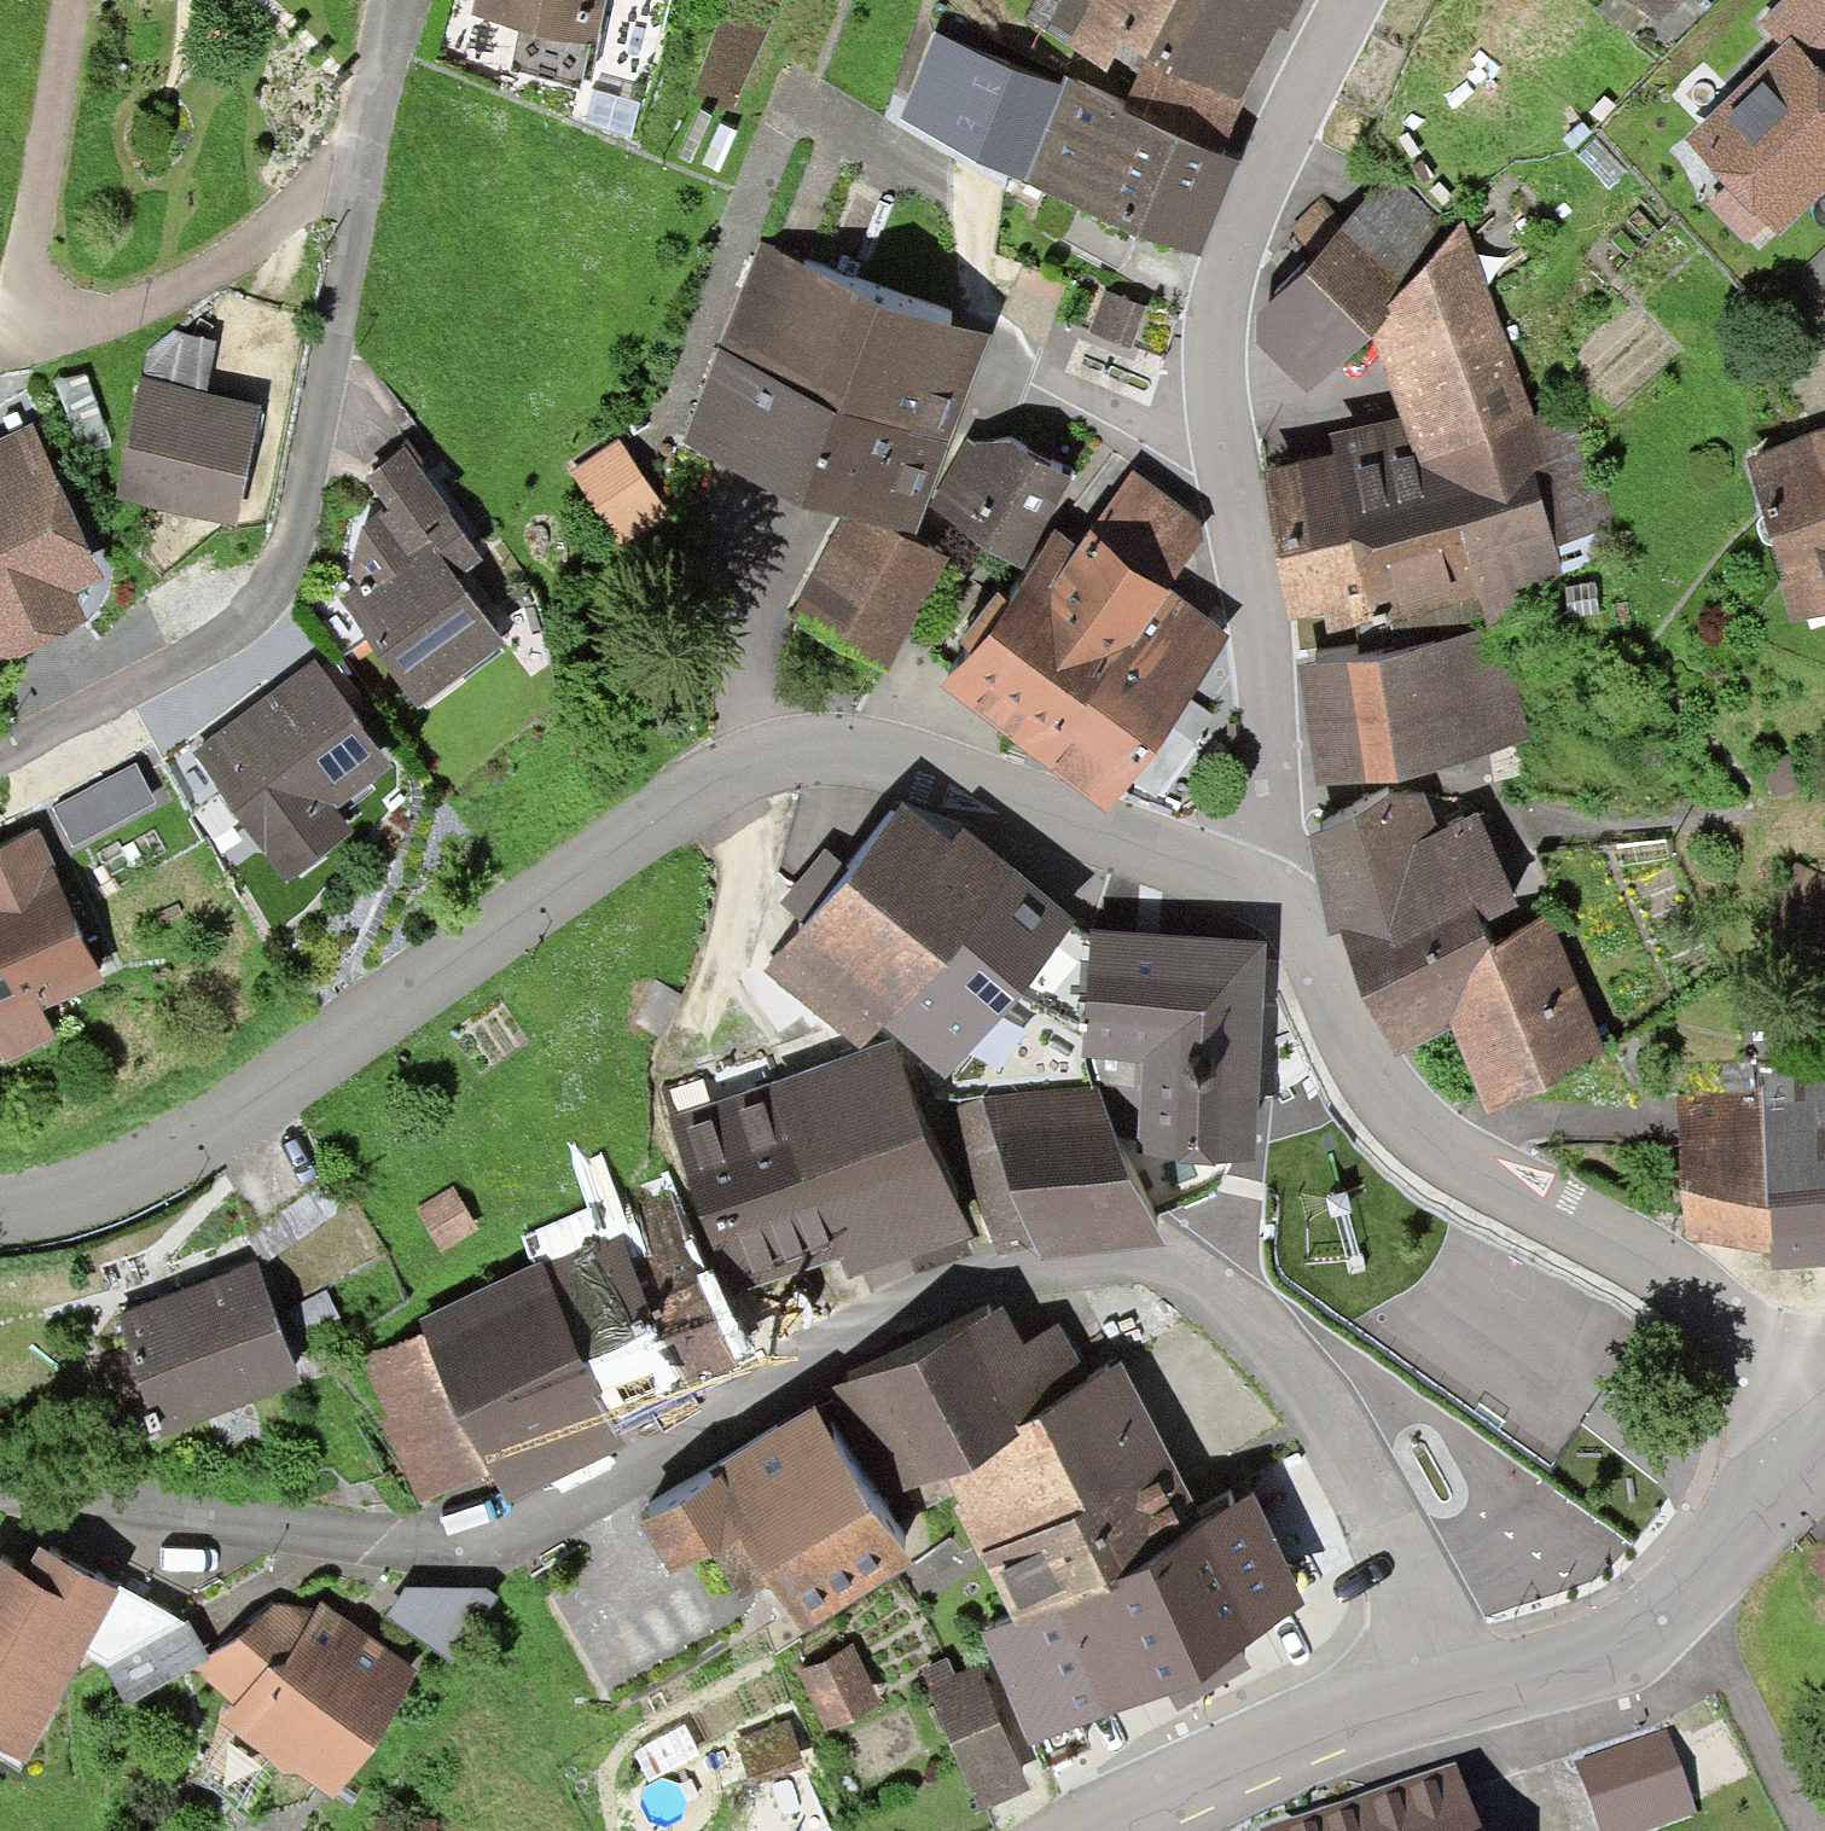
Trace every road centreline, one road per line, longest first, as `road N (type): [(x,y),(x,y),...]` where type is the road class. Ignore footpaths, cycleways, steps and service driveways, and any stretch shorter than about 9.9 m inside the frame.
road 1 (residential): [(0,1504),(484,1551),(606,1498),(820,1361),(942,1301),(1159,1276),(1310,1389),(1412,1551),(1476,1688)]
road 2 (tertiary): [(0,1218),(38,1215),(171,1167),(695,804),(772,764),(890,755),(1269,902)]
road 3 (unclassified): [(1365,0),(1249,232),(1215,330),(1221,478),(1279,832),(1269,902)]
road 4 (tertiary): [(1269,902),(1340,1002),(1389,1107),(1420,1141),(1617,1239),(1824,1398)]
road 5 (tertiary): [(1476,1688),(1637,1636),(1685,1598),(1824,1440)]
road 6 (tertiary): [(1091,1830),(1261,1752),(1476,1688)]
road 7 (residential): [(403,0),(368,167)]

